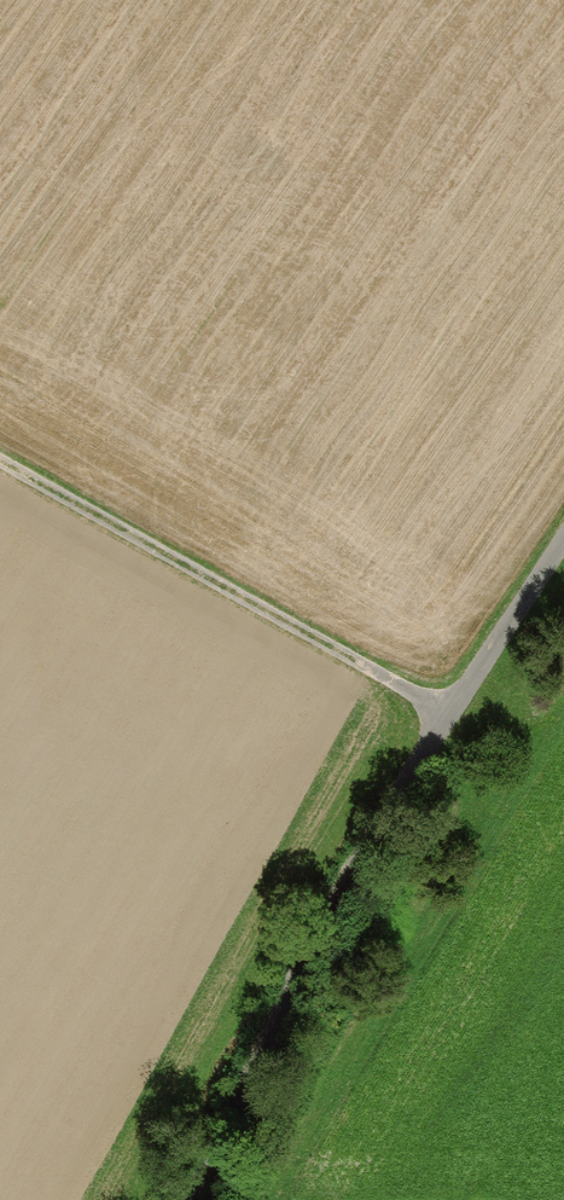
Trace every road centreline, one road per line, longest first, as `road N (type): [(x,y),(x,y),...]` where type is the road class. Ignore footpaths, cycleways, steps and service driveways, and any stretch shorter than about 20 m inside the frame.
road 1 (unclassified): [(563,539),(444,719),(205,1199)]
road 2 (track): [(0,465),(444,719)]

